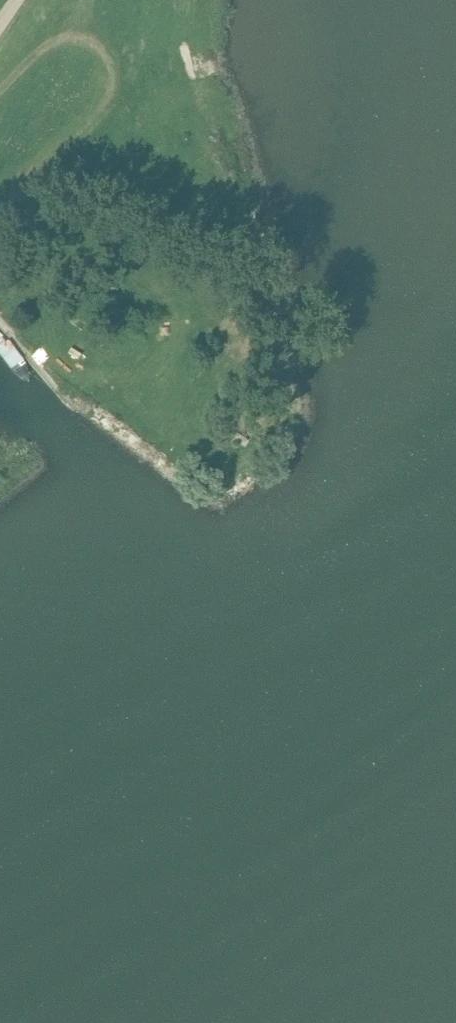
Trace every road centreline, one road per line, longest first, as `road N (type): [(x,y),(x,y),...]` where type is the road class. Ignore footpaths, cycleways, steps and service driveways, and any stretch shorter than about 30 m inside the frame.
road 1 (track): [(0,207),(102,114),(108,75),(83,43)]

